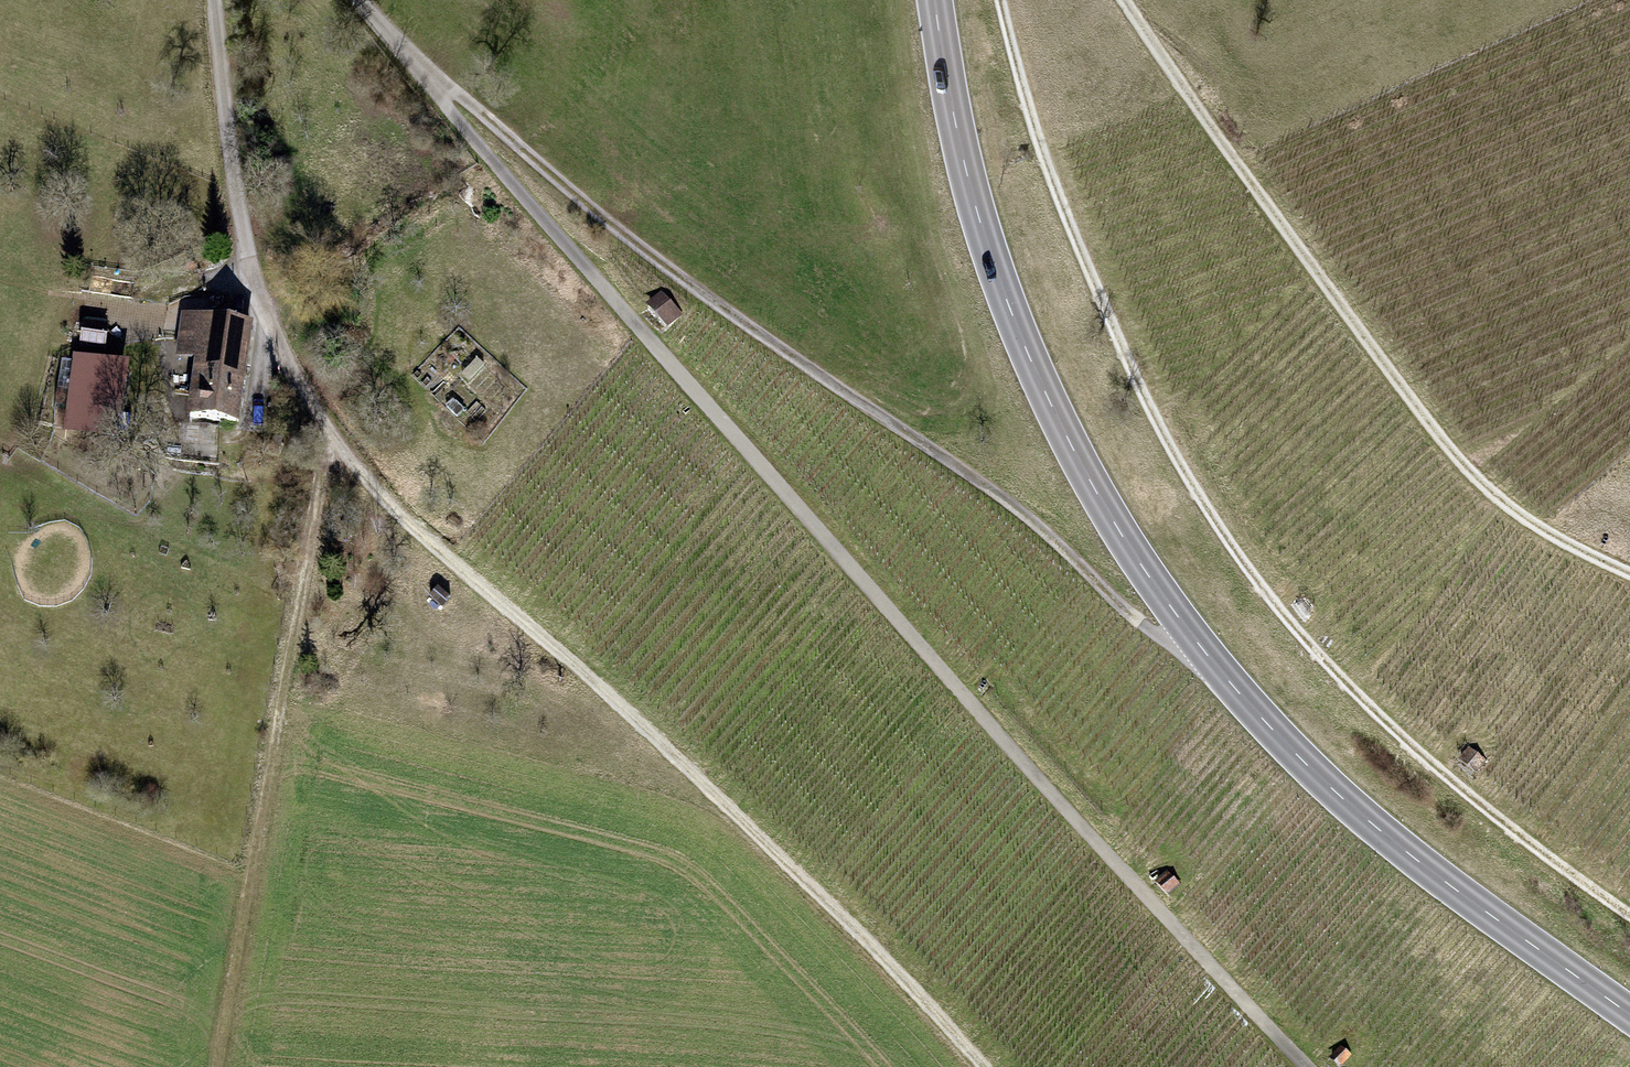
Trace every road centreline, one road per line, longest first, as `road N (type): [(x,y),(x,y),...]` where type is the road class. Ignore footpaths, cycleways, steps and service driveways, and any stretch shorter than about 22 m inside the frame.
road 1 (track): [(1316,1066),(954,699),(359,0)]
road 2 (track): [(213,0),(248,253),(328,434),(409,521),(695,772),(980,1066)]
road 3 (primary): [(932,0),(956,131),(995,264),(1038,380),(1107,513),(1205,654),(1362,824),(1629,1019)]
road 4 (track): [(1000,0),(1045,157),(1130,369),(1185,474),(1243,561),(1385,727),(1629,907)]
road 5 (track): [(420,65),(746,324),(995,490),(1137,619),(1205,654)]
road 6 (track): [(1629,570),(1523,519),(1451,457),(1259,204),(1125,0)]
road 7 (track): [(328,434),(216,1066)]

